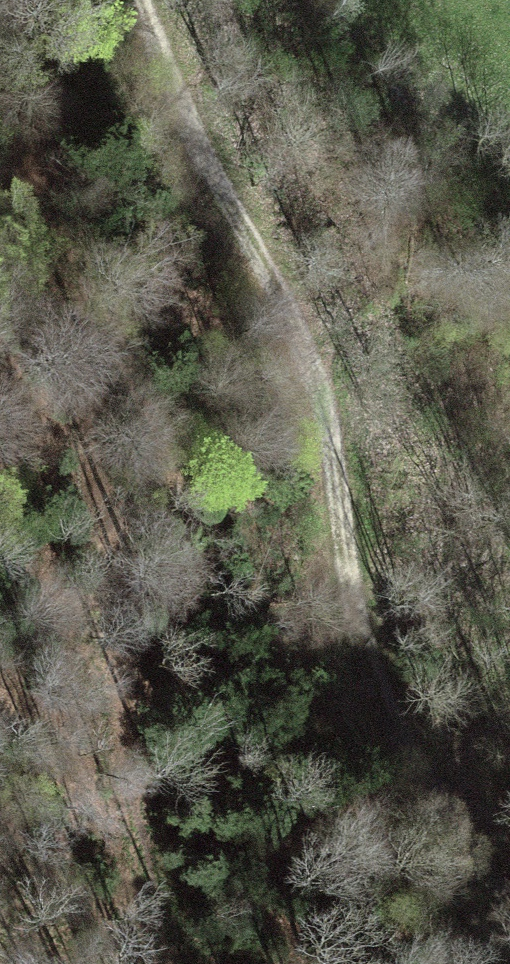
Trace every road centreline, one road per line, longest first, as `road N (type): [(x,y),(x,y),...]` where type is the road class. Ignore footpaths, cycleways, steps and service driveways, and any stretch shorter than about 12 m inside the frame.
road 1 (track): [(142,0),(272,294),(330,449),(373,667),(448,823),(509,899)]
road 2 (track): [(164,963),(128,808),(110,447),(60,188),(0,95)]

